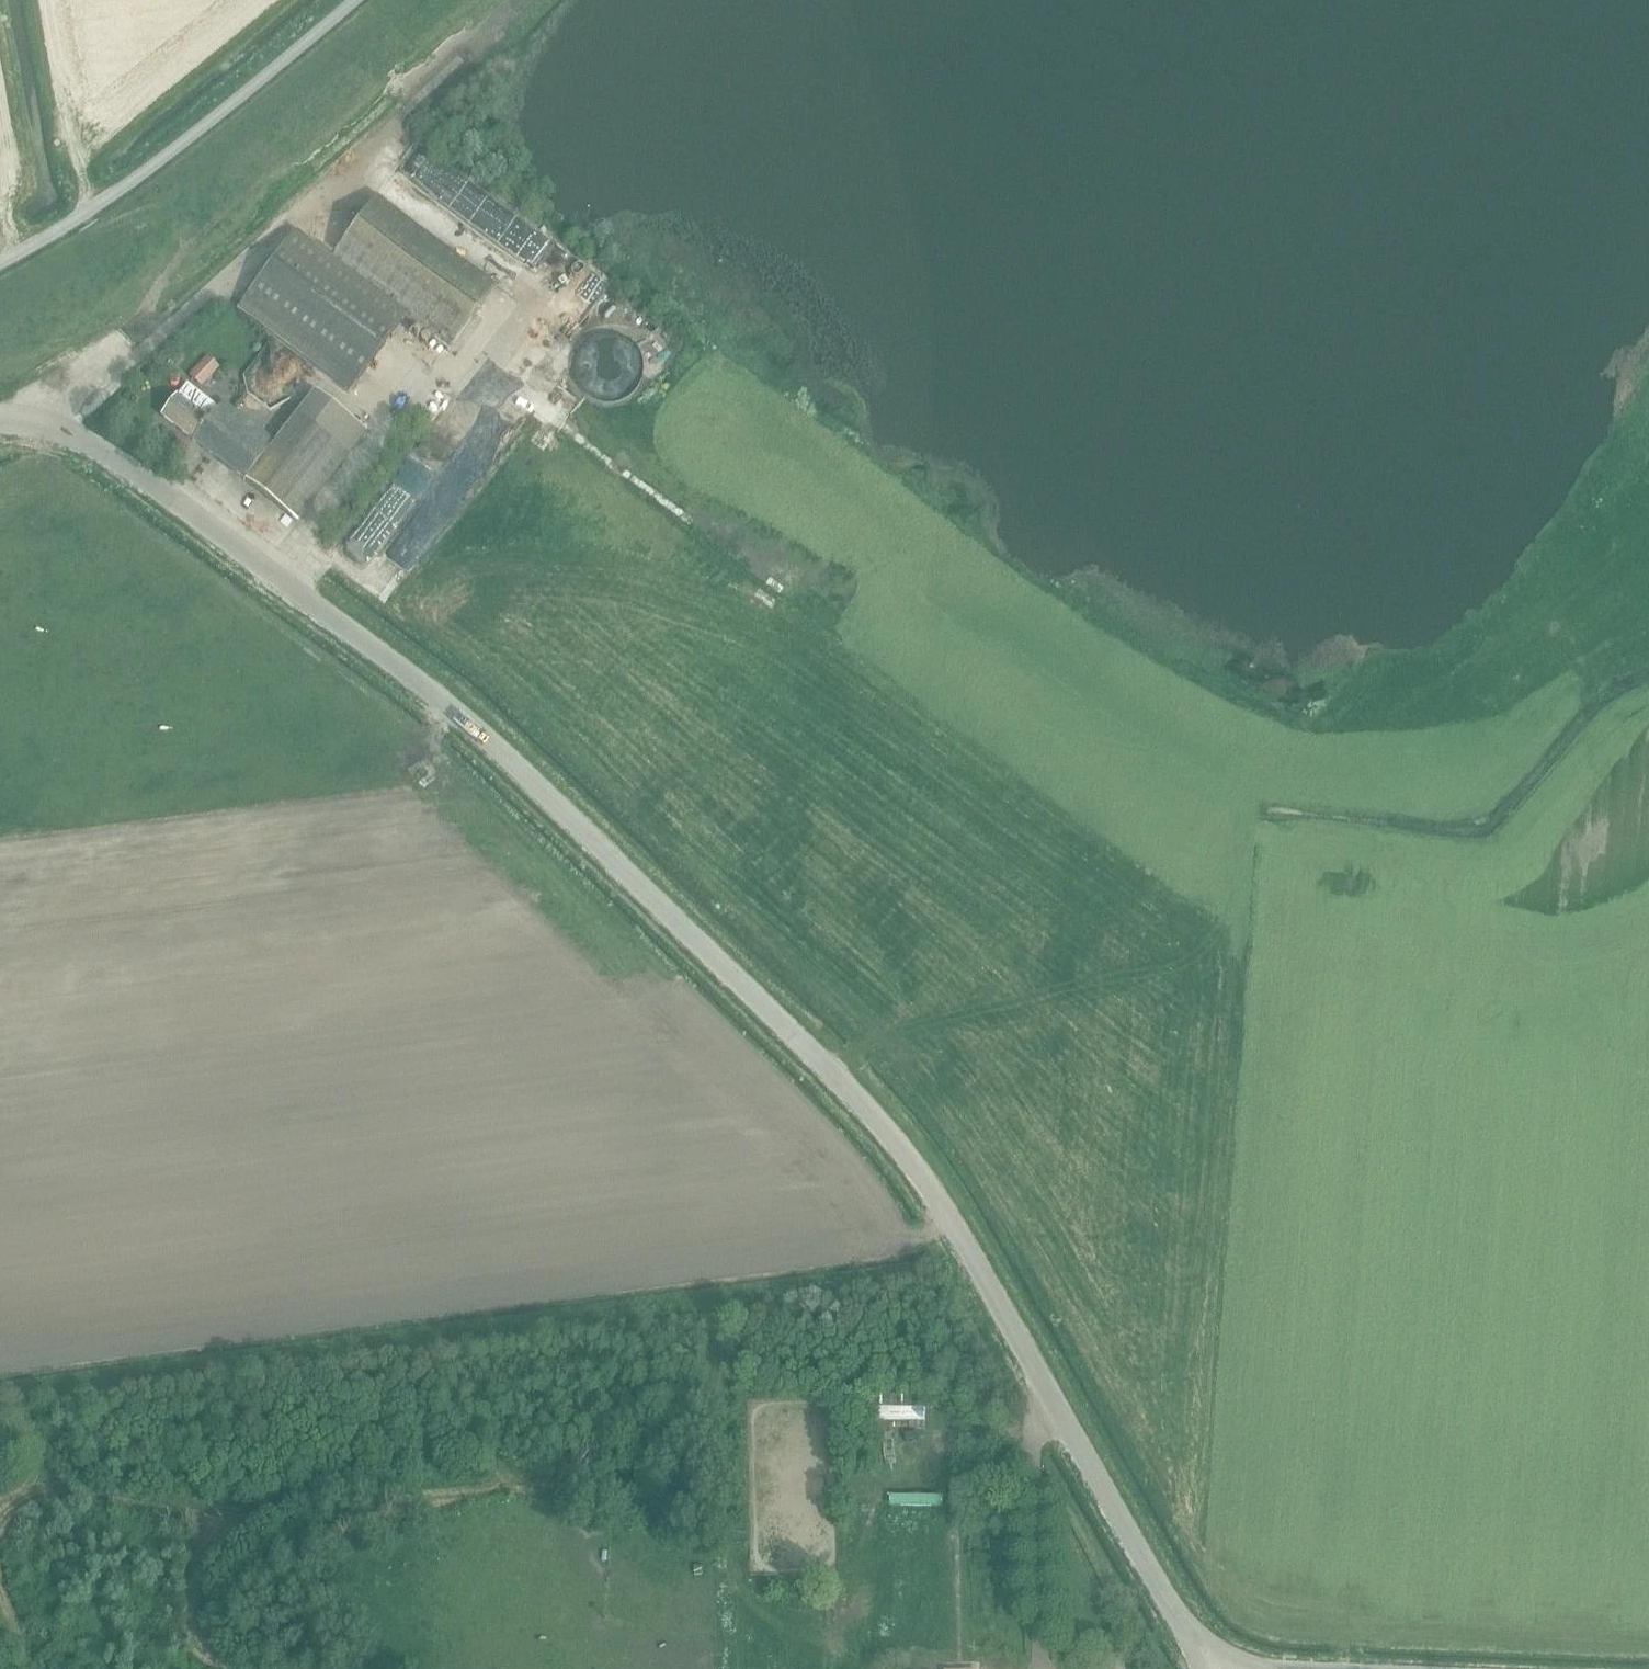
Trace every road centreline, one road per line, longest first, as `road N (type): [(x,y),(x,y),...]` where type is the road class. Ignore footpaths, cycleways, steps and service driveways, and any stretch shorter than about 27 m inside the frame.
road 1 (unclassified): [(1221,1668),(924,1178),(868,1109),(602,846),(398,669),(201,519),(62,427),(0,415)]
road 2 (unclassified): [(0,248),(135,174),(340,0)]

